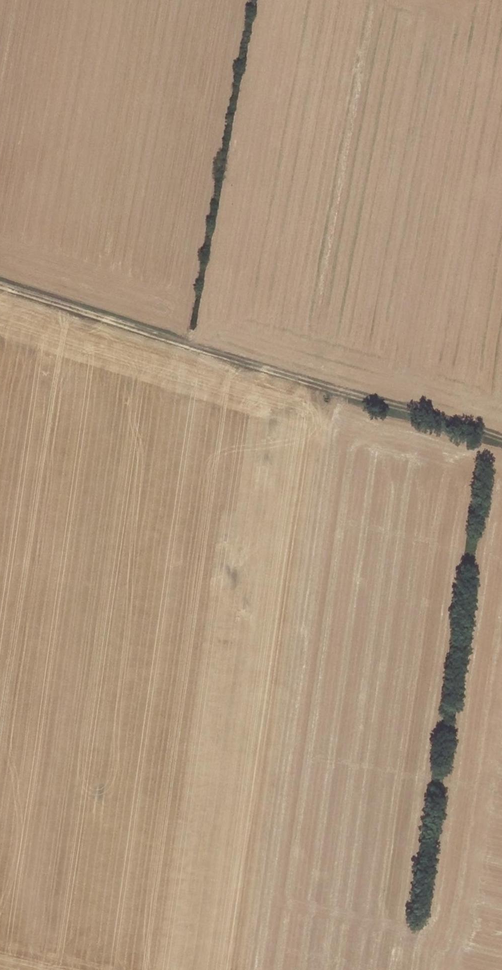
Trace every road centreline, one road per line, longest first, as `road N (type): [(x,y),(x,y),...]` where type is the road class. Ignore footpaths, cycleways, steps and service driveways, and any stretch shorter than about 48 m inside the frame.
road 1 (track): [(501,441),(0,286)]

